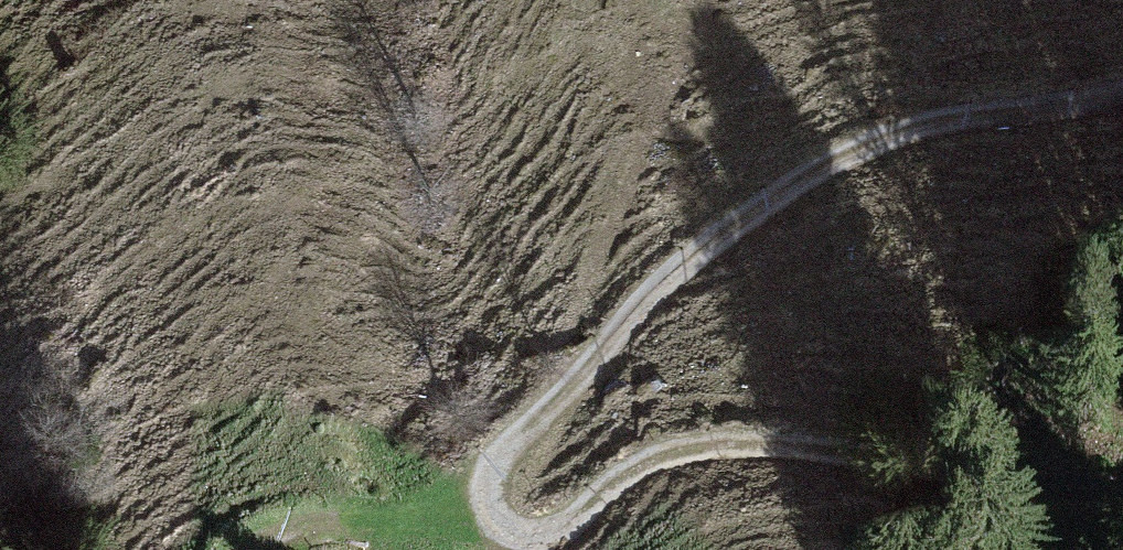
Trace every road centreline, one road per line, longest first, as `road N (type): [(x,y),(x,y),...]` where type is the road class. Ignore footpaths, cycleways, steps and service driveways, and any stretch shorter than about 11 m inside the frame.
road 1 (track): [(1122,91),(961,120),(870,147),(793,186),(699,258),(514,439),(493,467),(495,513)]
road 2 (track): [(495,513),(529,534),(573,523),(656,460),(722,443),(797,448),(1122,506)]
road 3 (track): [(495,513),(337,518),(270,528),(229,549)]

